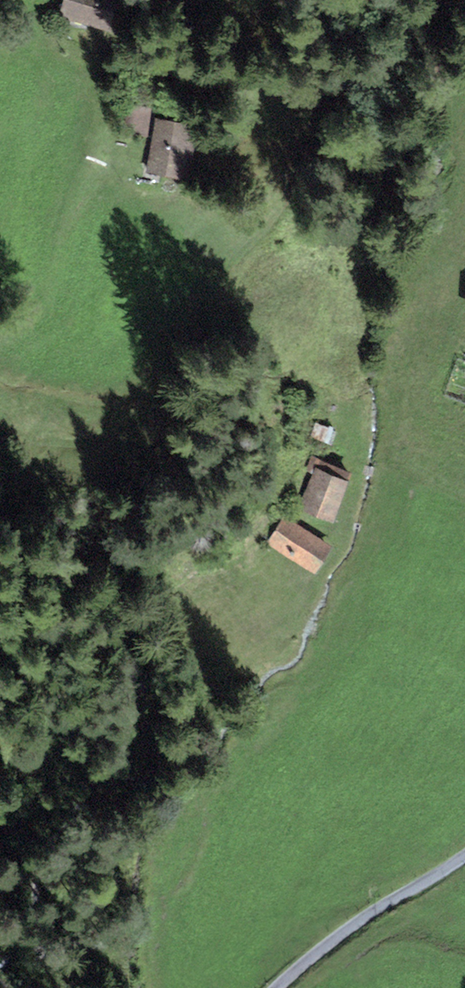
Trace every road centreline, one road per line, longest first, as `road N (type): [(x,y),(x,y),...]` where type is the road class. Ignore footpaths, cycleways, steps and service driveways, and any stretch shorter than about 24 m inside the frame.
road 1 (unclassified): [(464,851),(324,942),(272,987)]

